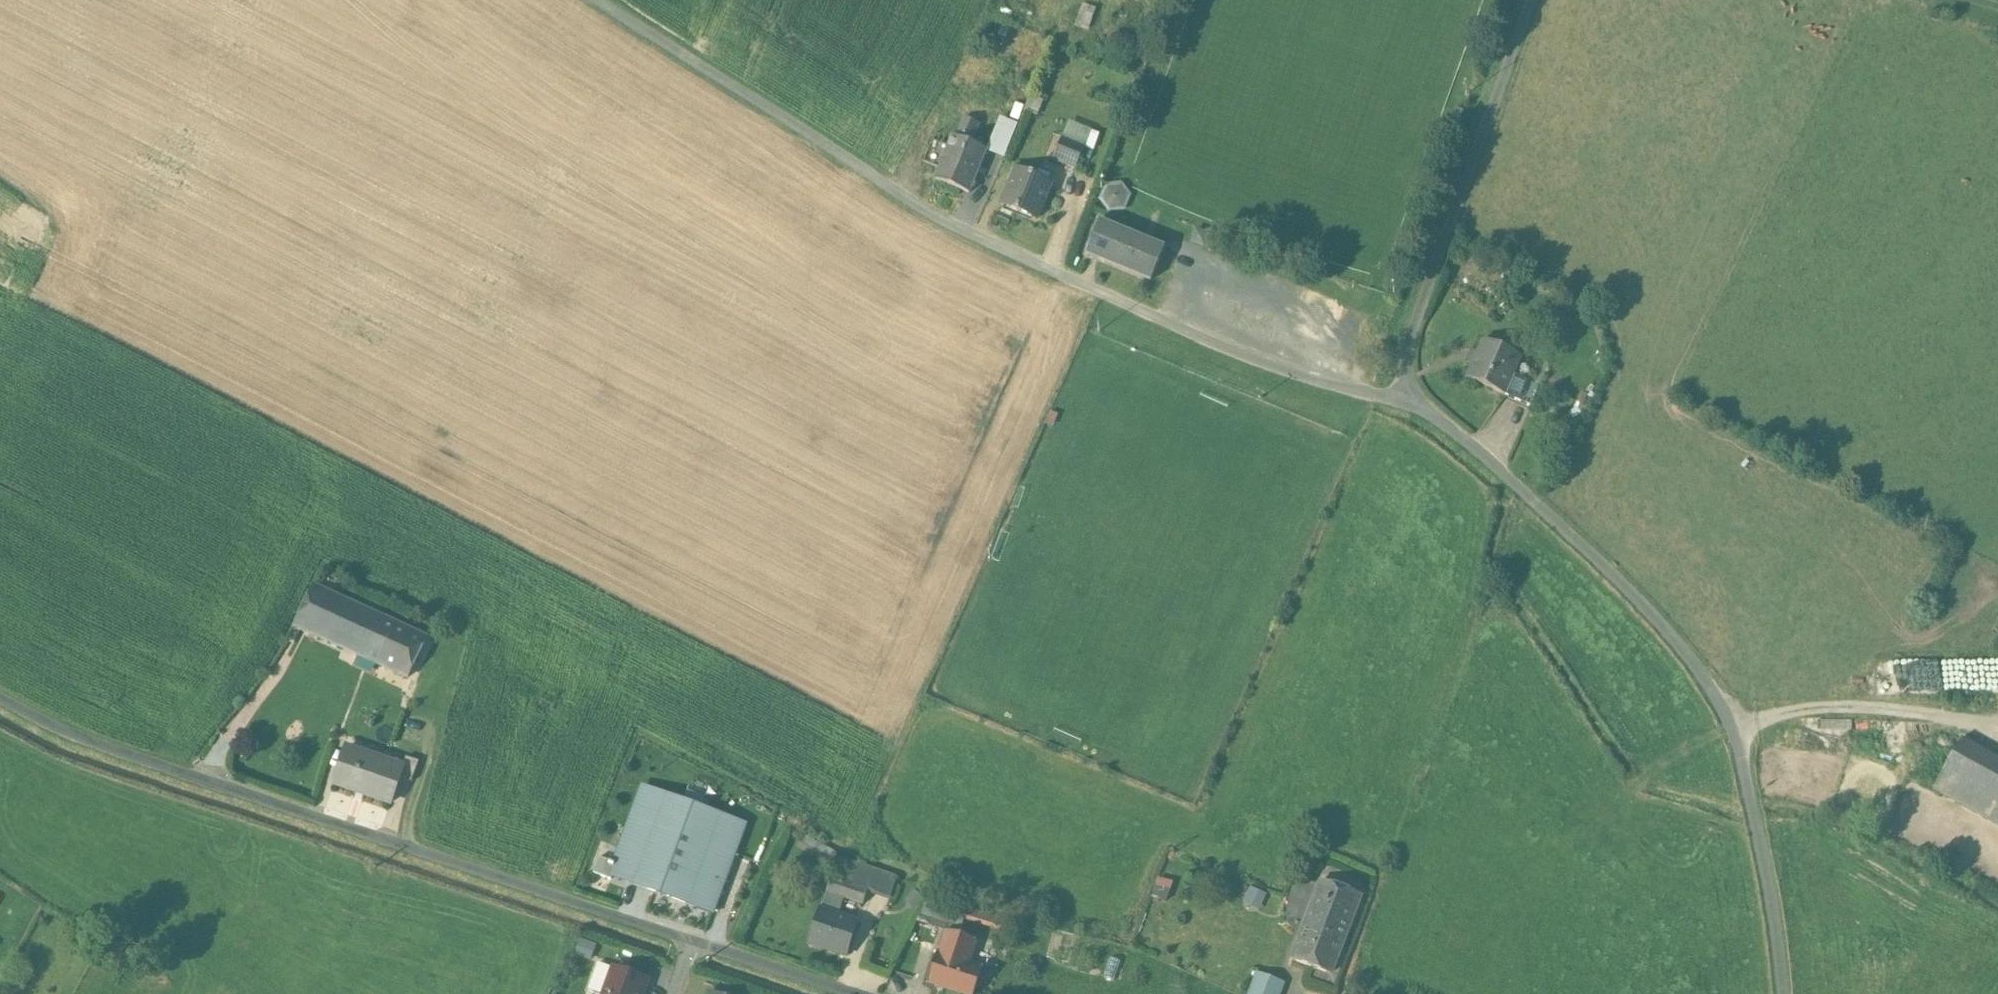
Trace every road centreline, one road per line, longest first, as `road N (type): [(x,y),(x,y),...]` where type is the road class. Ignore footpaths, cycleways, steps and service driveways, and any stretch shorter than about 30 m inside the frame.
road 1 (track): [(1535,0),(1427,297),(1408,356),(1409,398),(1355,399),(942,216),(745,103),(597,0)]
road 2 (unclassified): [(695,941),(39,719),(0,698)]
road 3 (residential): [(1409,398),(1594,556),(1696,665),(1734,727),(1773,899),(1782,993)]
road 4 (unclassified): [(862,993),(695,941)]

